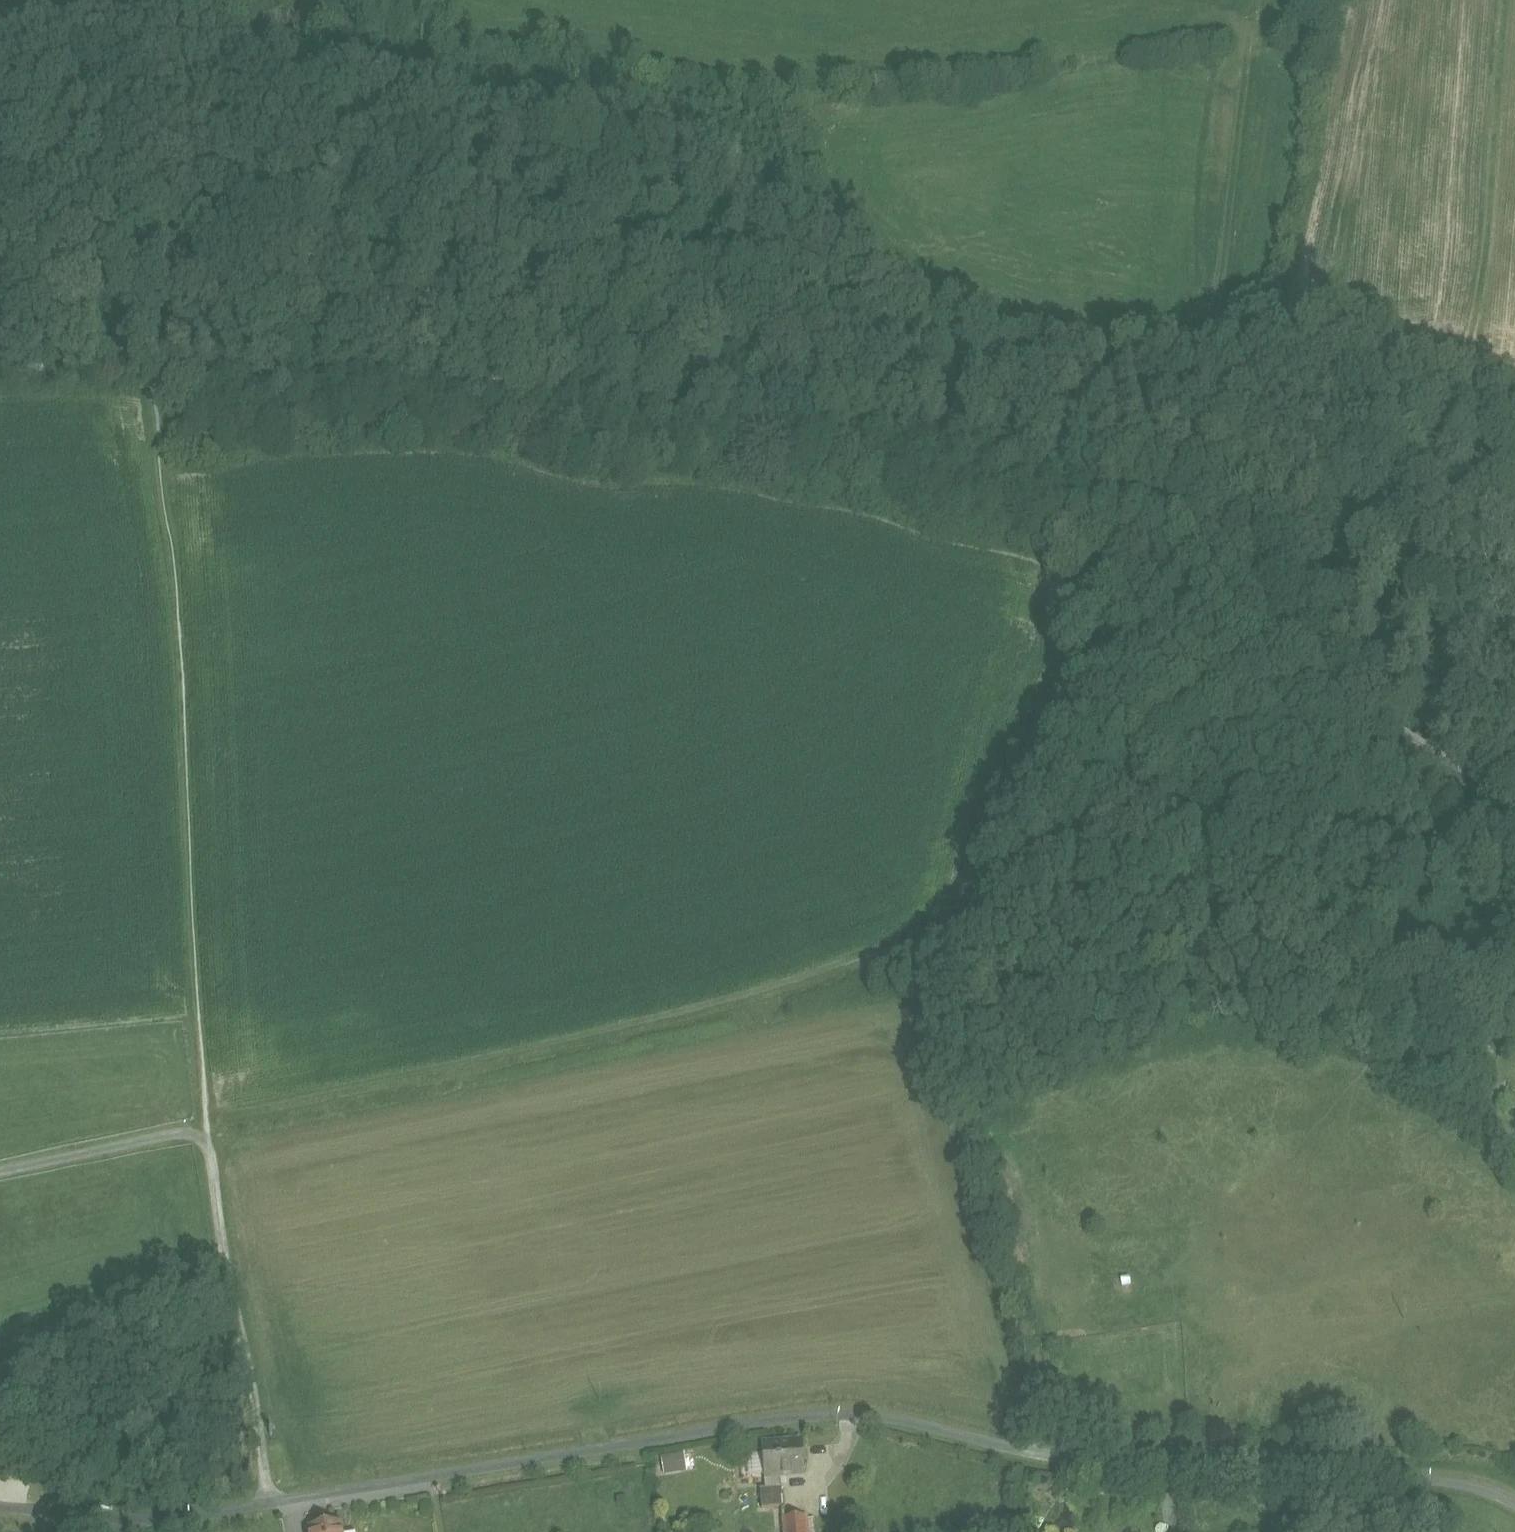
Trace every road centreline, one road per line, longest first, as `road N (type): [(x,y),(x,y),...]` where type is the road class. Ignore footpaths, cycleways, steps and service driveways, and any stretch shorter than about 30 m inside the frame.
road 1 (unclassified): [(0,1514),(172,1523),(843,1414),(918,1424),(1102,1471),(1431,1483),(1514,1506)]
road 2 (track): [(207,1133),(270,1508)]

